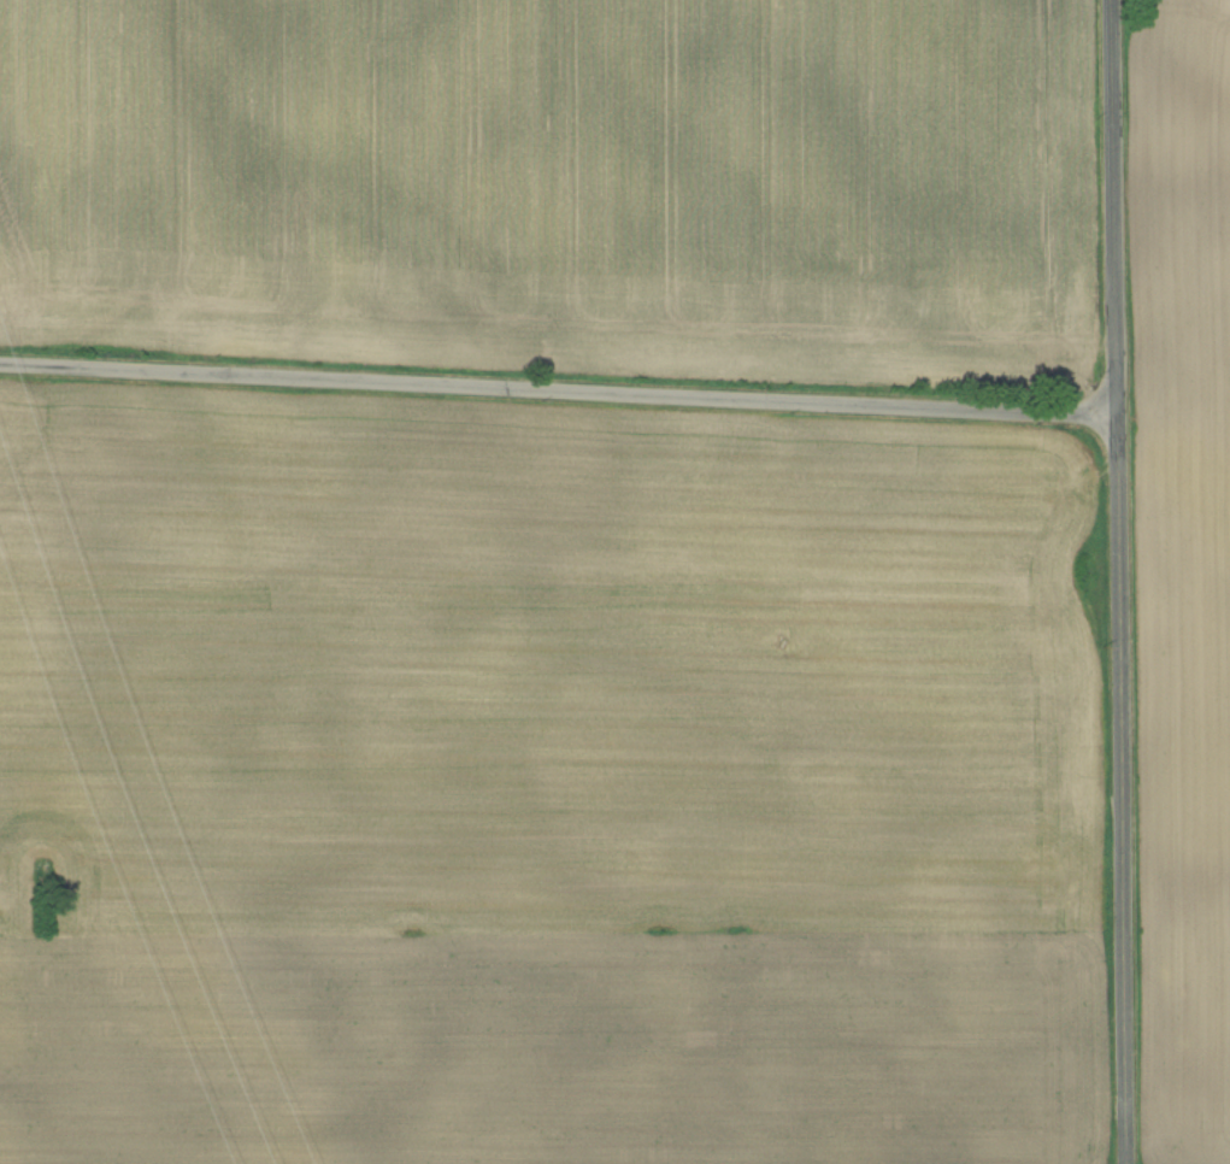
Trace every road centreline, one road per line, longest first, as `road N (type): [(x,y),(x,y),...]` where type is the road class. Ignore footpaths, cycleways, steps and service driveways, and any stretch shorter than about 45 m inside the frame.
road 1 (tertiary): [(1128,1163),(1113,0)]
road 2 (tertiary): [(0,364),(1119,415)]

